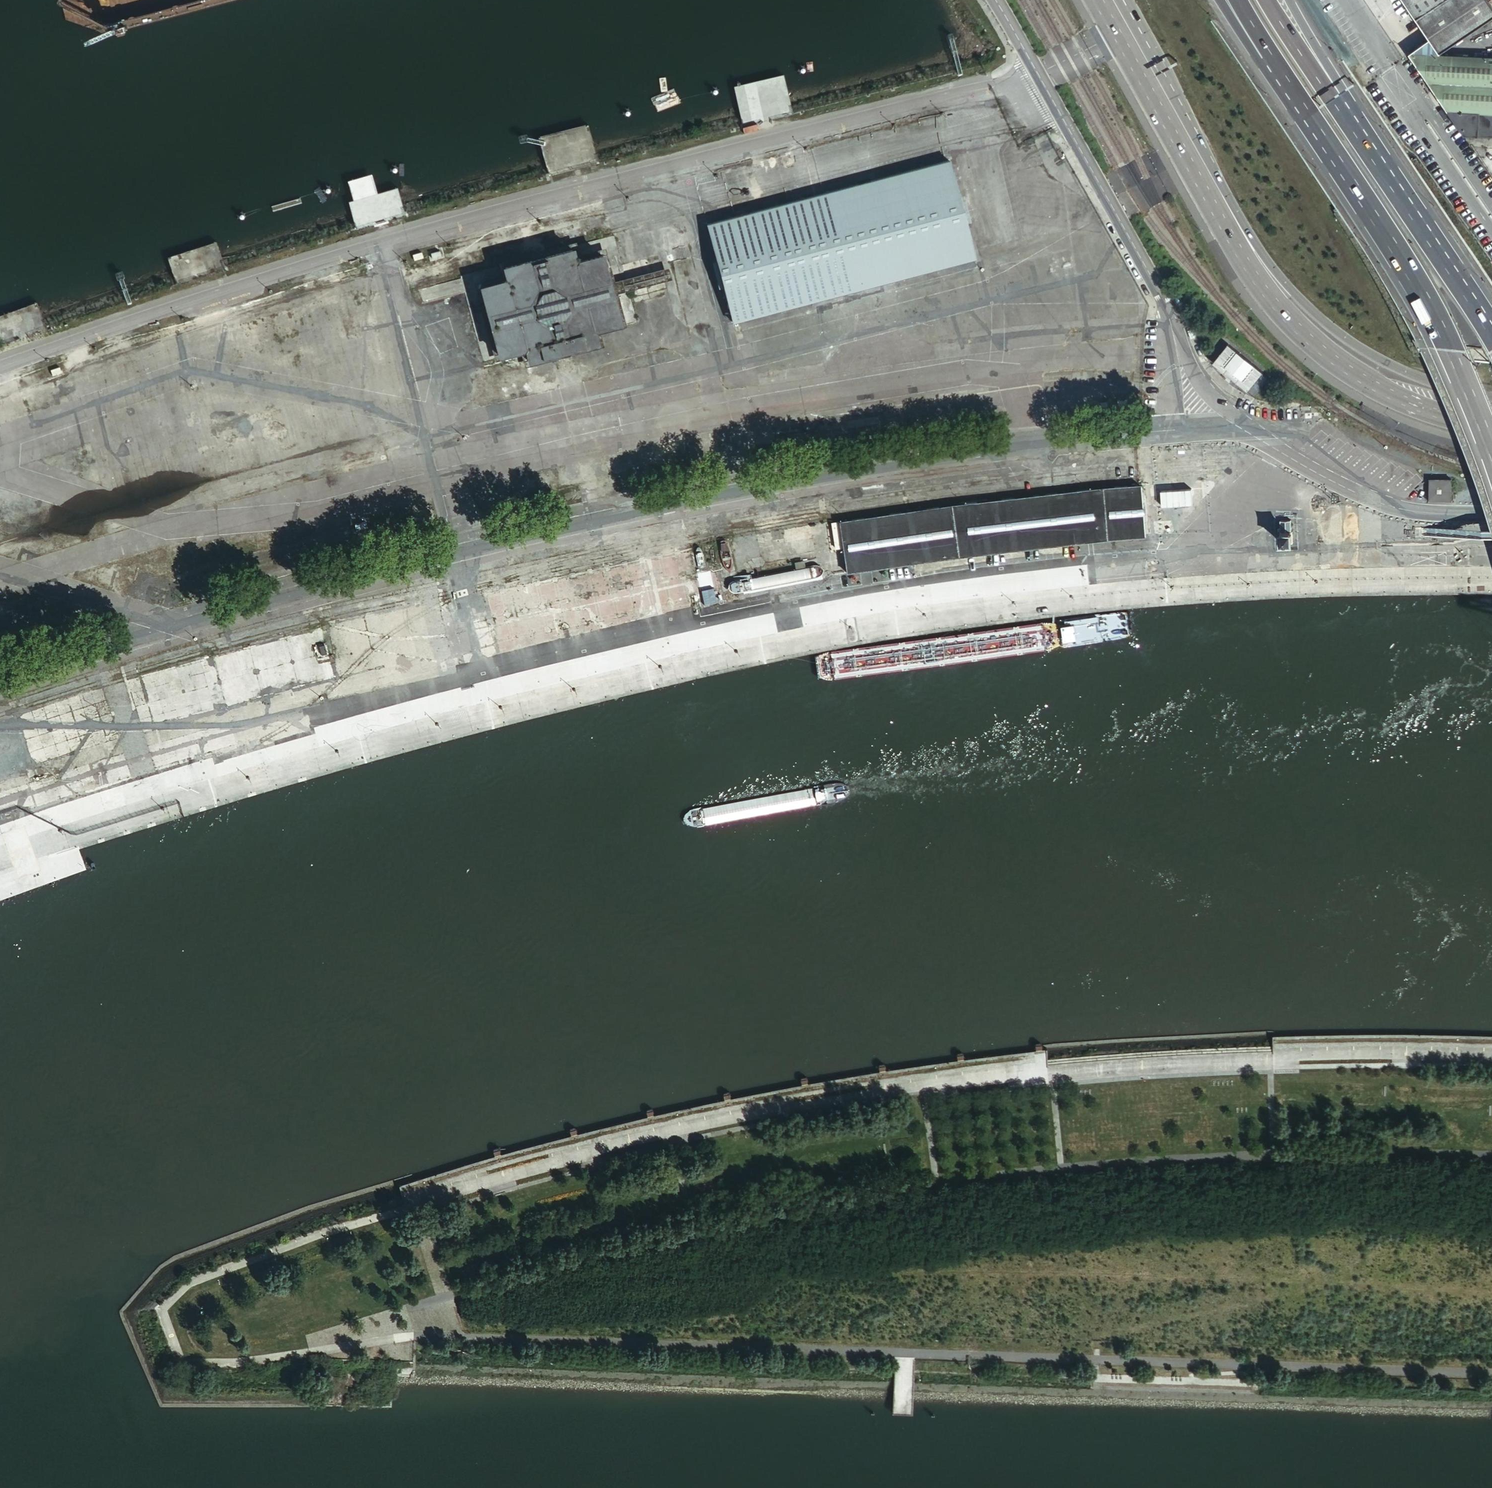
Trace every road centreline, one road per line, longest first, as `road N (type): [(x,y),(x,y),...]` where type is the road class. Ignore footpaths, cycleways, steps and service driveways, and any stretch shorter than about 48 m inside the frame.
road 1 (unclassified): [(0,679),(471,542),(684,496),(1041,439),(1201,428)]
road 2 (trunk): [(1278,73),(1440,322),(1491,443)]
road 3 (primary): [(1124,30),(1276,293),(1372,371)]
road 4 (unclassified): [(1034,74),(1163,305),(1201,428)]
road 5 (unclassified): [(1201,428),(1244,432),(1393,507),(1491,515)]
road 6 (trunk): [(1491,324),(1341,105)]
road 7 (primary): [(1372,371),(1388,391),(1417,403),(1491,420)]
road 8 (trunk): [(1341,105),(1266,0)]
road 9 (primary): [(1491,397),(1372,371)]
road 10 (trunk): [(1341,105),(1344,90),(1289,0)]

